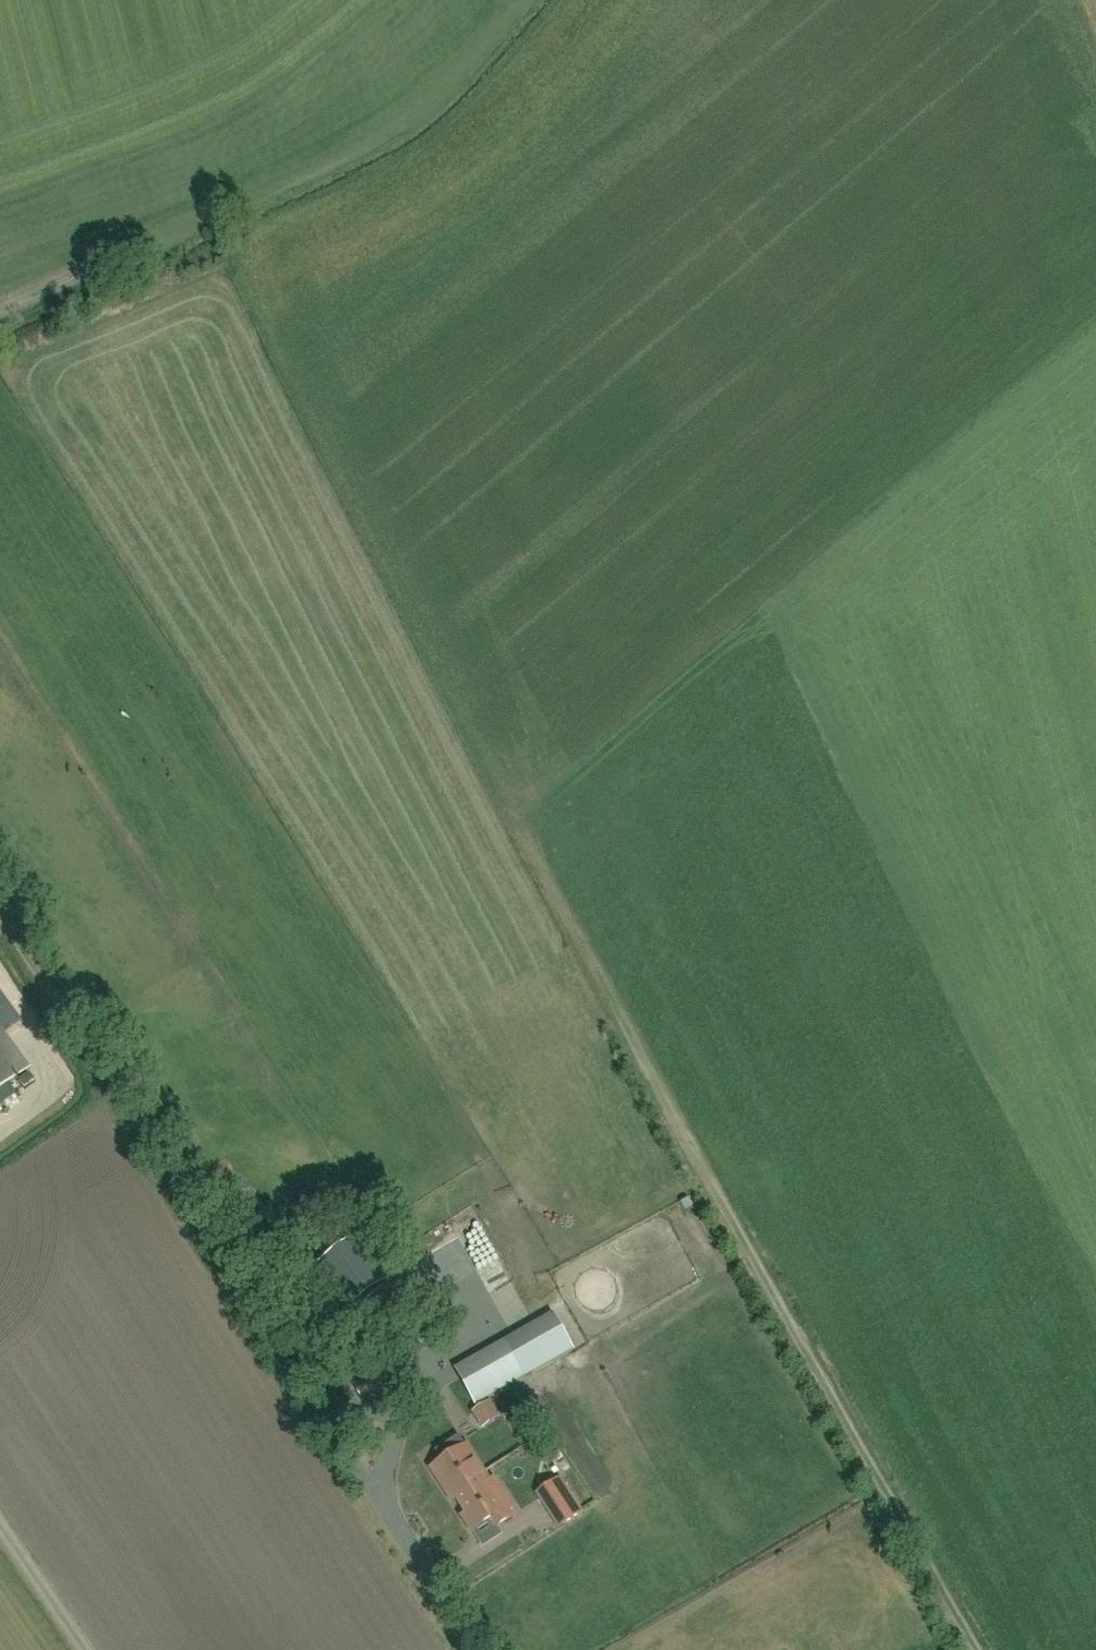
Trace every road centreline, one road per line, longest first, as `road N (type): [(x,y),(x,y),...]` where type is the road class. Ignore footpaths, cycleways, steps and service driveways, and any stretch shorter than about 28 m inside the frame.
road 1 (track): [(0,897),(381,1506)]

